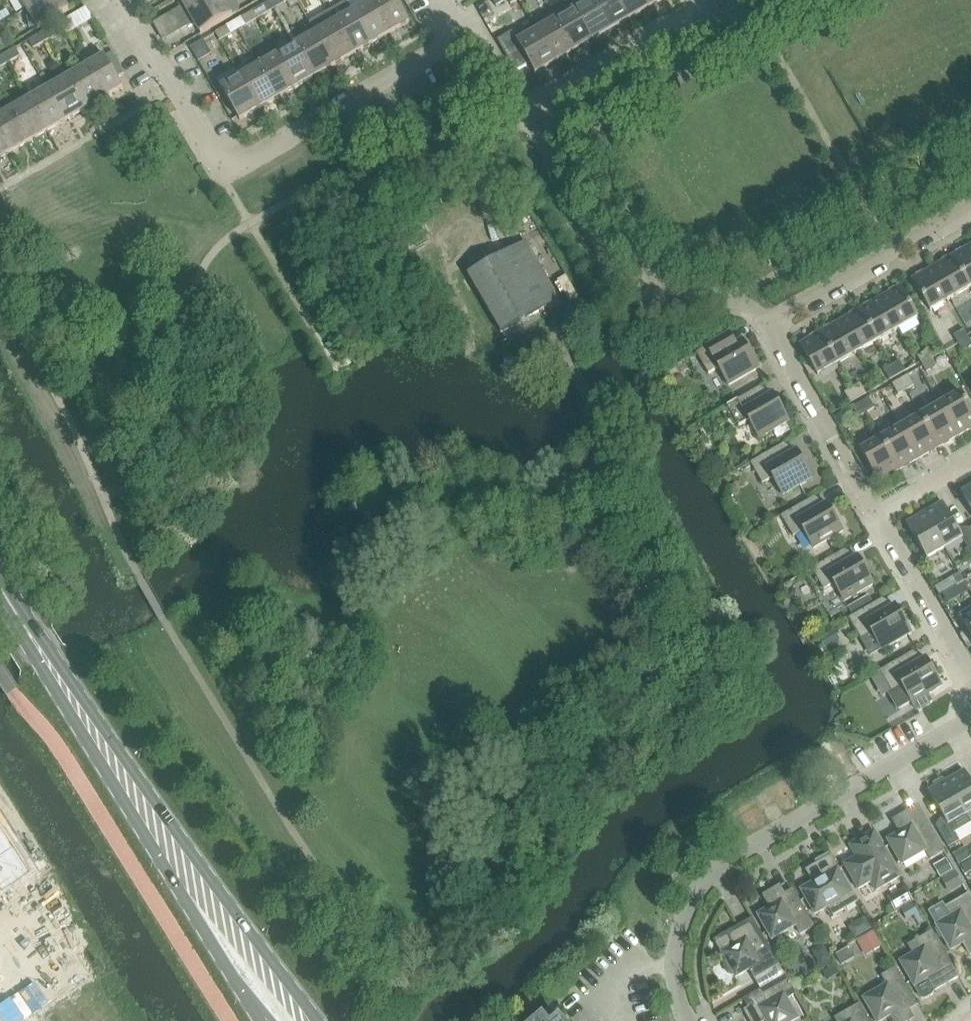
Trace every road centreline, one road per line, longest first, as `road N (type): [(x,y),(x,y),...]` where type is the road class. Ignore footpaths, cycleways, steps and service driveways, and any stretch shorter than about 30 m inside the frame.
road 1 (residential): [(464,30),(221,173),(124,0)]
road 2 (residential): [(970,719),(722,865),(698,894),(677,950),(679,999),(689,1020)]
road 3 (residential): [(970,204),(785,312),(776,328),(779,348),(878,516)]
road 4 (secondary): [(321,1020),(72,700)]
road 5 (secondary): [(72,700),(264,1020)]
road 6 (residential): [(464,30),(522,114),(720,0)]
road 7 (residential): [(878,516),(970,681)]
road 8 (secondary): [(72,700),(0,588)]

